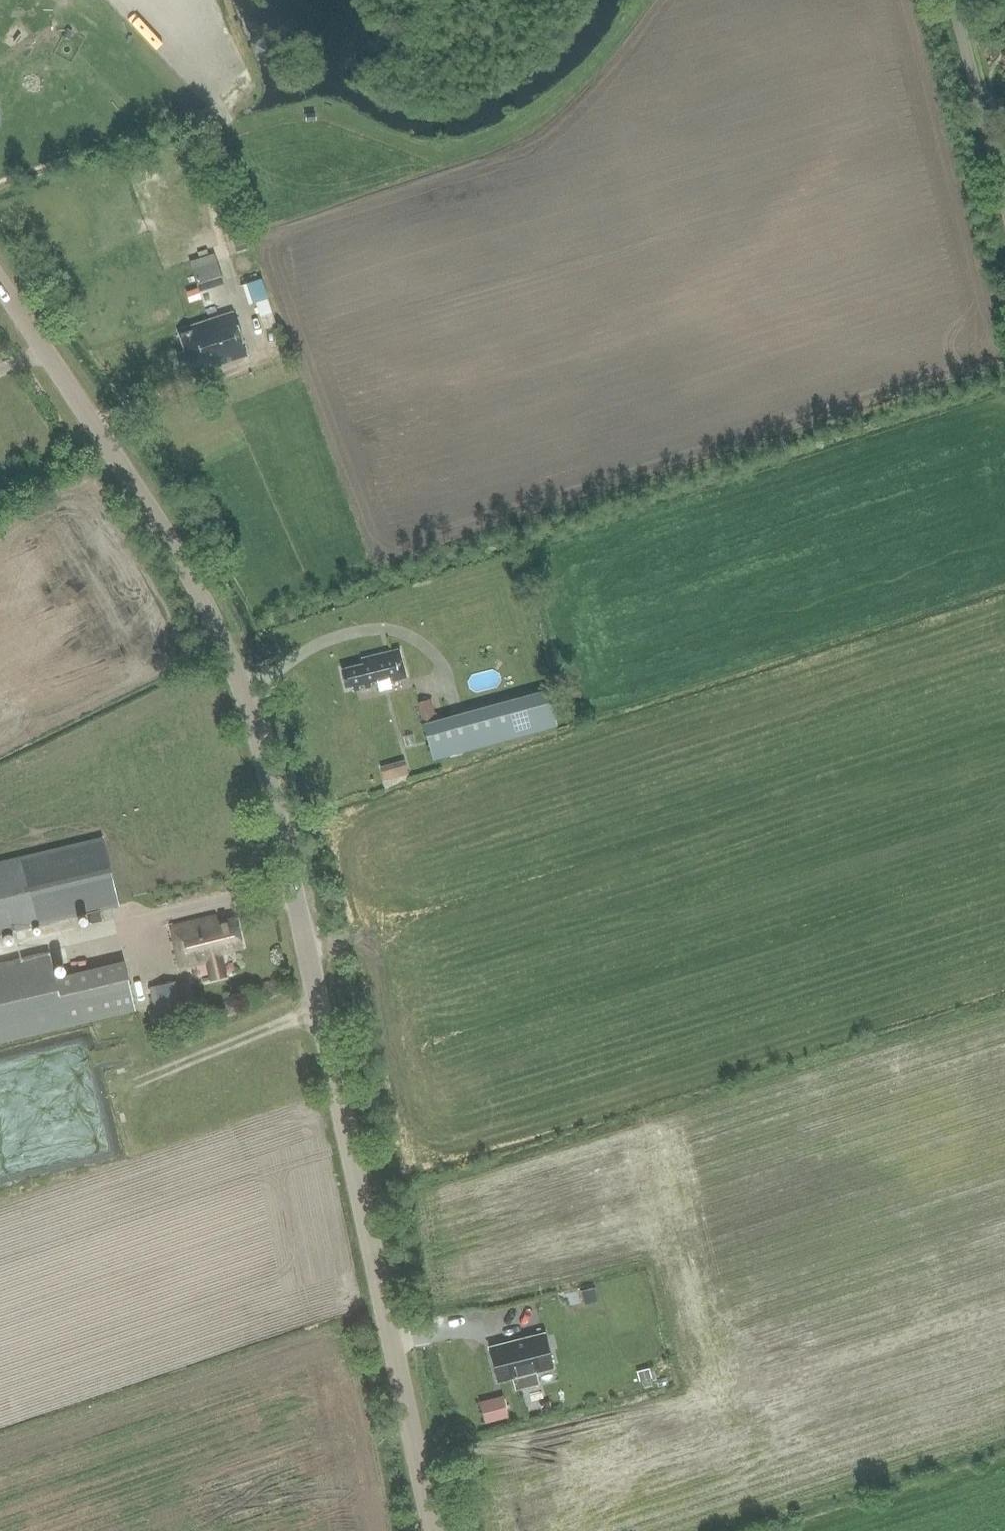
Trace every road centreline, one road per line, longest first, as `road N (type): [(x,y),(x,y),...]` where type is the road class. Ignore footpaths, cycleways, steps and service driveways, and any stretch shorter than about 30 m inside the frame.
road 1 (tertiary): [(433,1530),(260,742),(189,571),(0,286)]
road 2 (unclassified): [(1004,218),(951,0)]

